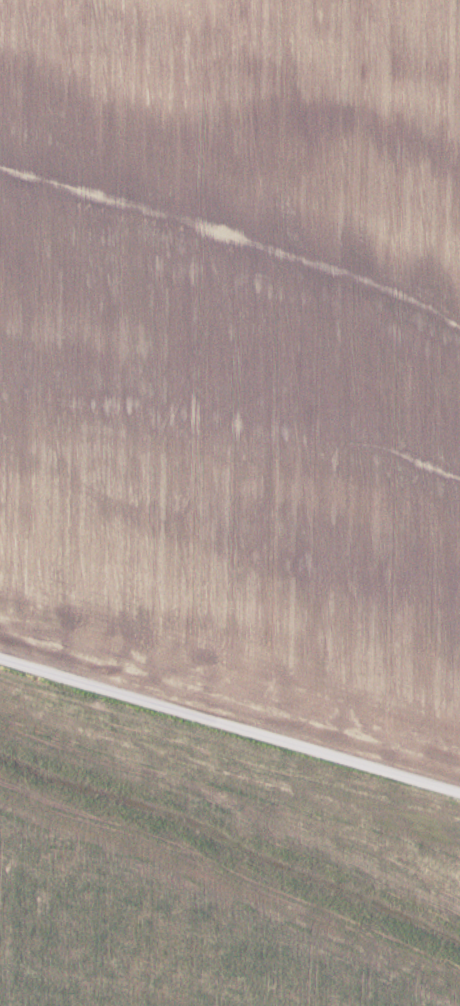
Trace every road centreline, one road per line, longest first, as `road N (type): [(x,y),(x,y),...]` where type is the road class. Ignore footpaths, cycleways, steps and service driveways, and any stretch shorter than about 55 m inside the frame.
road 1 (residential): [(459,790),(0,656)]

